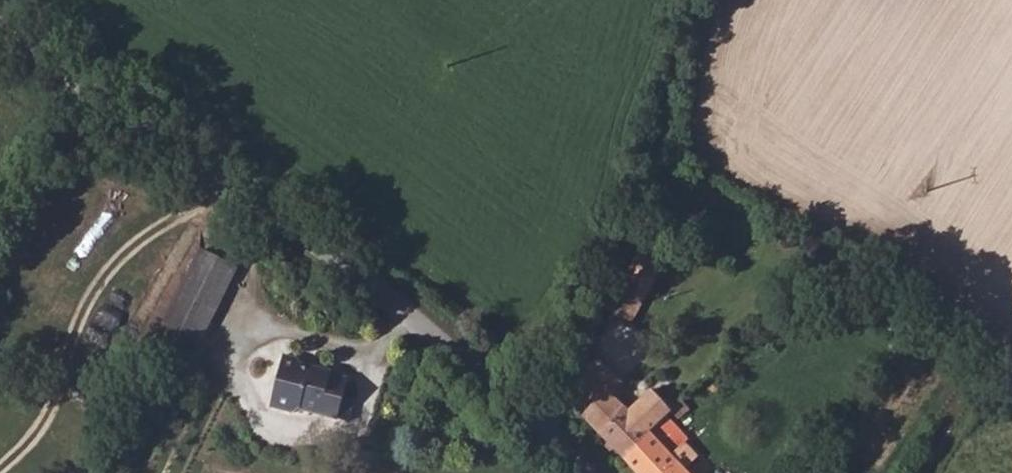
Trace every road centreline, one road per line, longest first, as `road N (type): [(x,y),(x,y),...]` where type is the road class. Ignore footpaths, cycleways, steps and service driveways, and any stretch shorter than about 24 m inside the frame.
road 1 (unclassified): [(0,30),(400,315)]
road 2 (unclassified): [(400,315),(539,420),(585,472)]
road 3 (residential): [(400,315),(384,347),(356,353),(246,325)]

